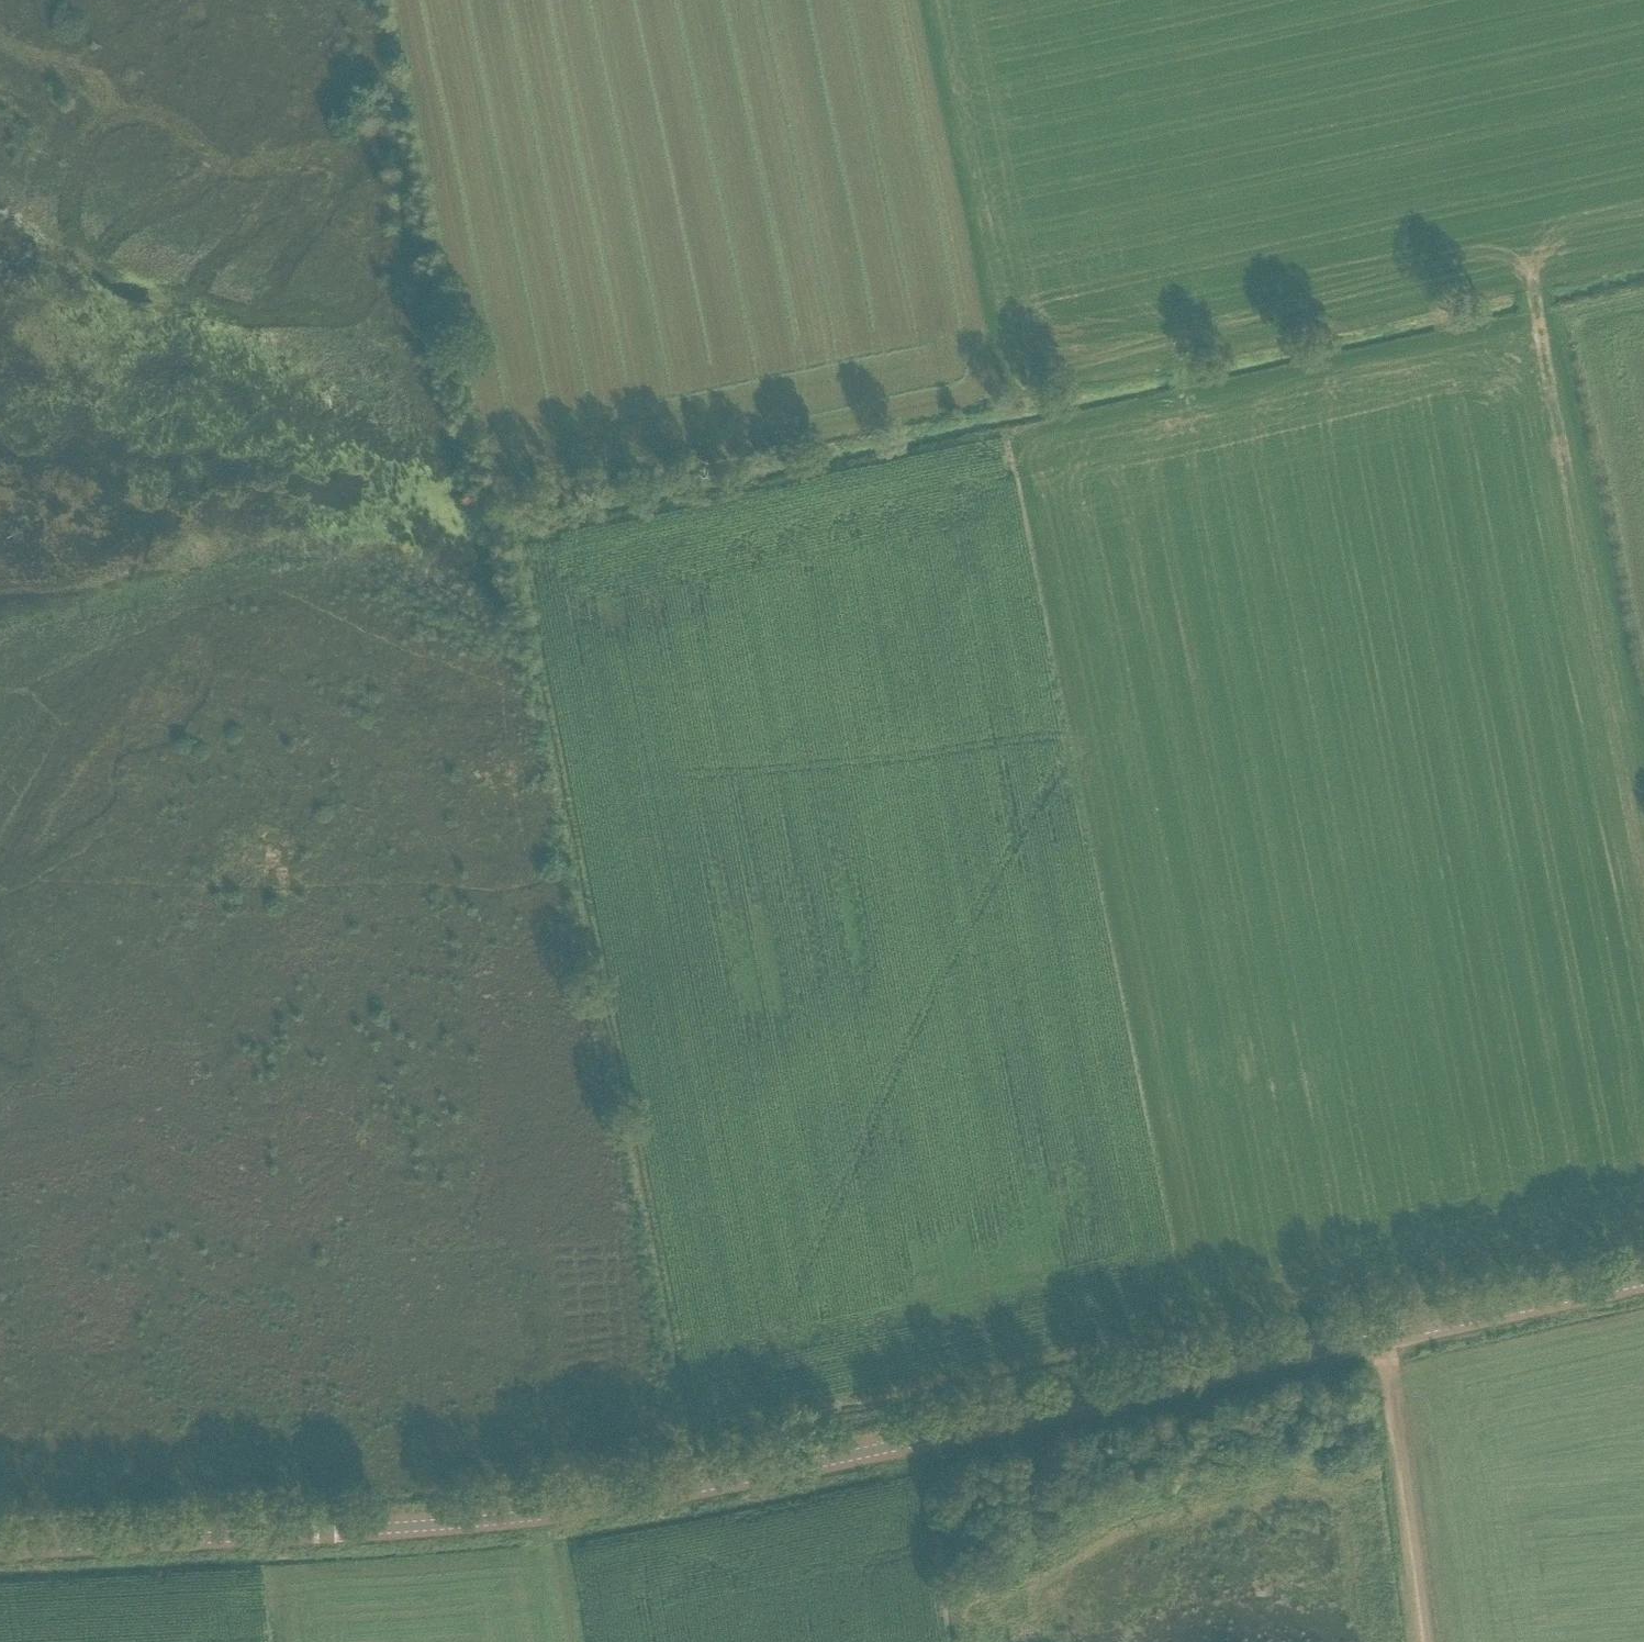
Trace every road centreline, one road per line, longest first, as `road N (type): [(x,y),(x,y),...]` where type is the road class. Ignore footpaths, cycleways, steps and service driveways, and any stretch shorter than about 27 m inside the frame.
road 1 (unclassified): [(0,1536),(384,1521),(650,1492),(1643,1273)]

